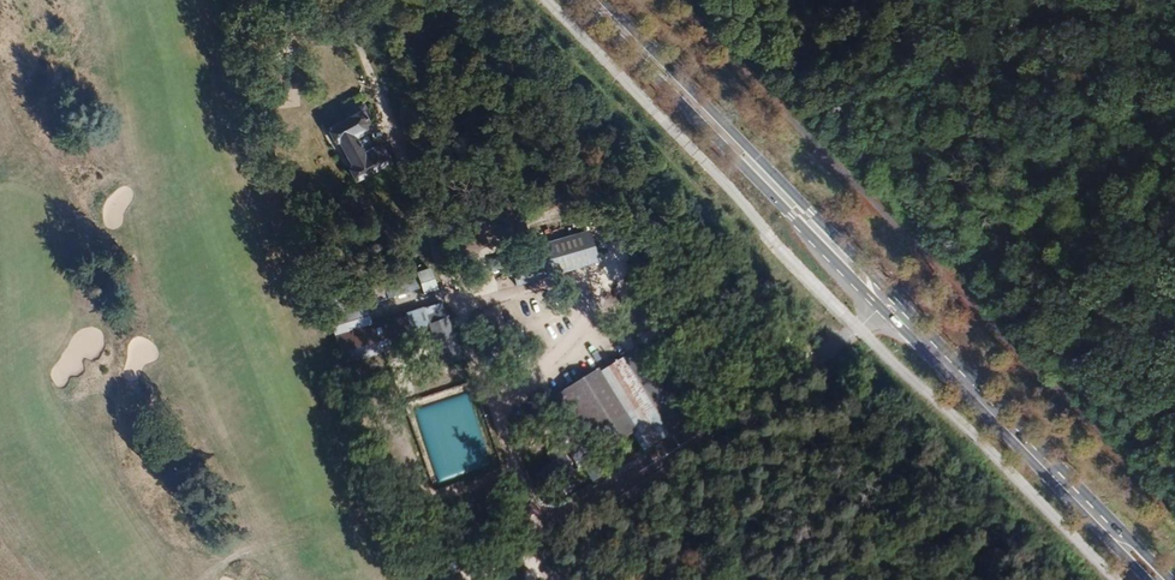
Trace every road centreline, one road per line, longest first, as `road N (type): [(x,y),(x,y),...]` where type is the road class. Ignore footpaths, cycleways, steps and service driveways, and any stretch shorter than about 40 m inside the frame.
road 1 (primary): [(579,0),(1147,579)]
road 2 (primary): [(1168,579),(604,0)]

